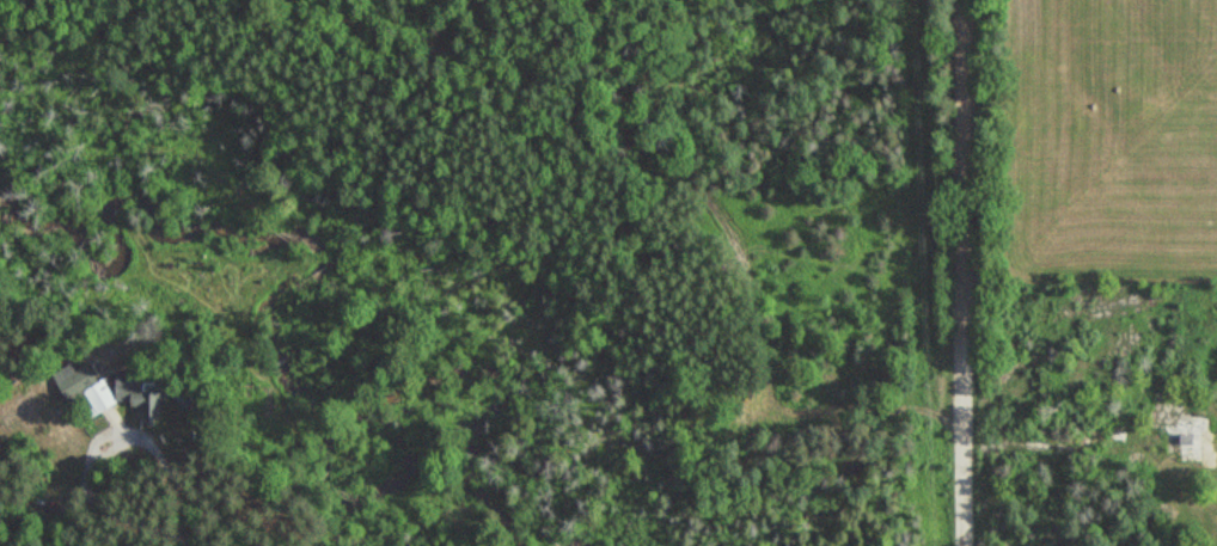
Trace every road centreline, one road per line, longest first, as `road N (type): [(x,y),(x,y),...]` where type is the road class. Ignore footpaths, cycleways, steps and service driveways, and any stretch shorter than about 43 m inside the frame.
road 1 (residential): [(969,545),(973,0)]

